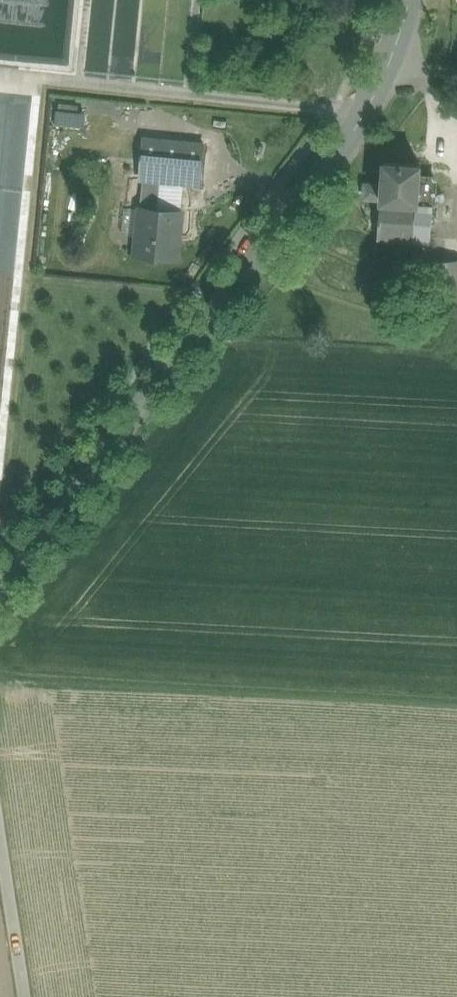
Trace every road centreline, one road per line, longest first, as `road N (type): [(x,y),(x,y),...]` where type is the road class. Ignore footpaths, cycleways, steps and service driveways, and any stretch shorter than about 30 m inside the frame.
road 1 (tertiary): [(405,0),(361,115),(0,591)]
road 2 (track): [(456,698),(0,675)]
road 3 (track): [(361,115),(0,75)]
road 4 (unclassified): [(0,840),(31,996)]

